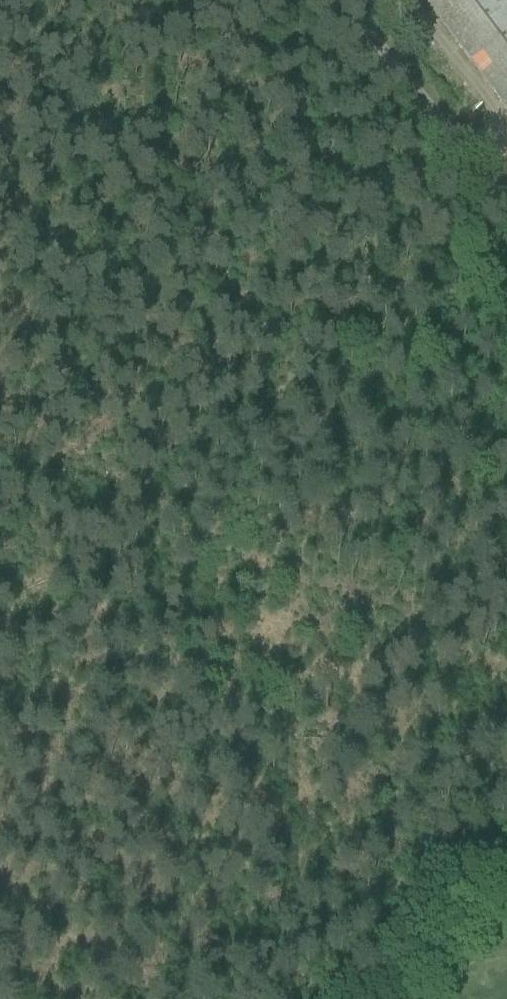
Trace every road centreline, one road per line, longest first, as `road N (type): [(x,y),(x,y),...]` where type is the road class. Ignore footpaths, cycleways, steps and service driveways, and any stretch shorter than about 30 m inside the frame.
road 1 (track): [(506,210),(341,0)]
road 2 (unclassified): [(395,998),(506,888)]

